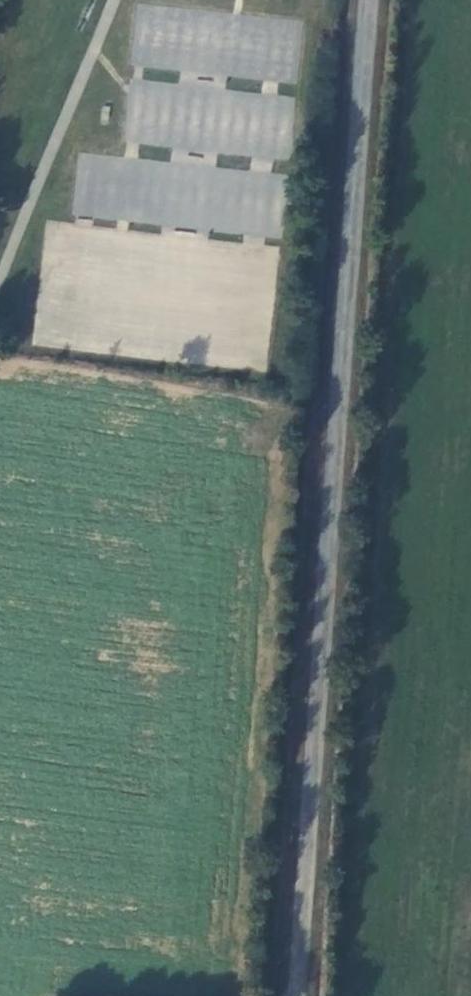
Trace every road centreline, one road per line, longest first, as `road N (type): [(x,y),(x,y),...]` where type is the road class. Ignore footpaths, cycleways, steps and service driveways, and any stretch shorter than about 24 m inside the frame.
road 1 (unclassified): [(366,0),(303,995)]

